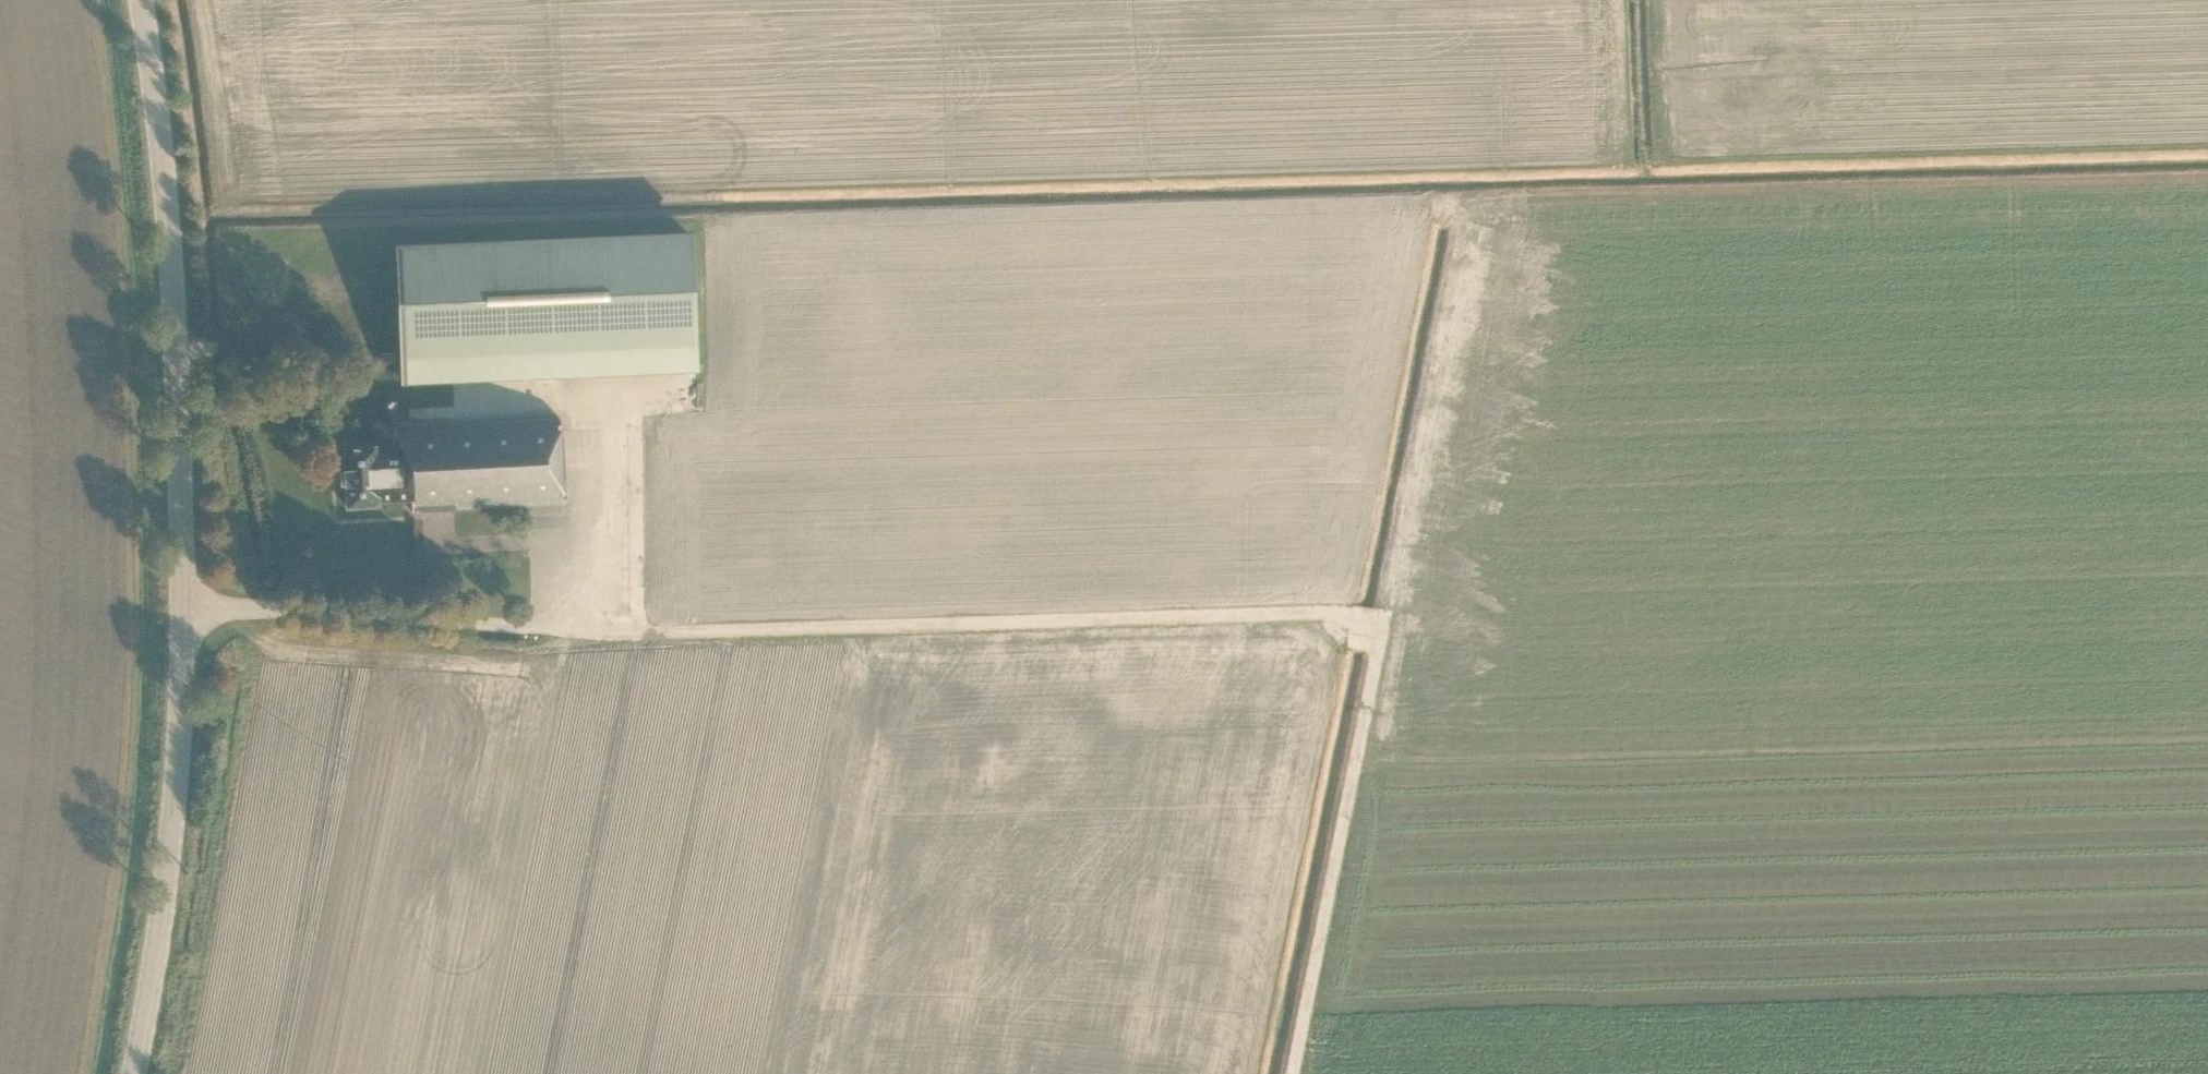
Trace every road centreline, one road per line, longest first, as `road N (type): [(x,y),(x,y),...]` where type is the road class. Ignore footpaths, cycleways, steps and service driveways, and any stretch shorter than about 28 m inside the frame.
road 1 (tertiary): [(134,1073),(174,838),(185,606),(177,353),(139,0)]

